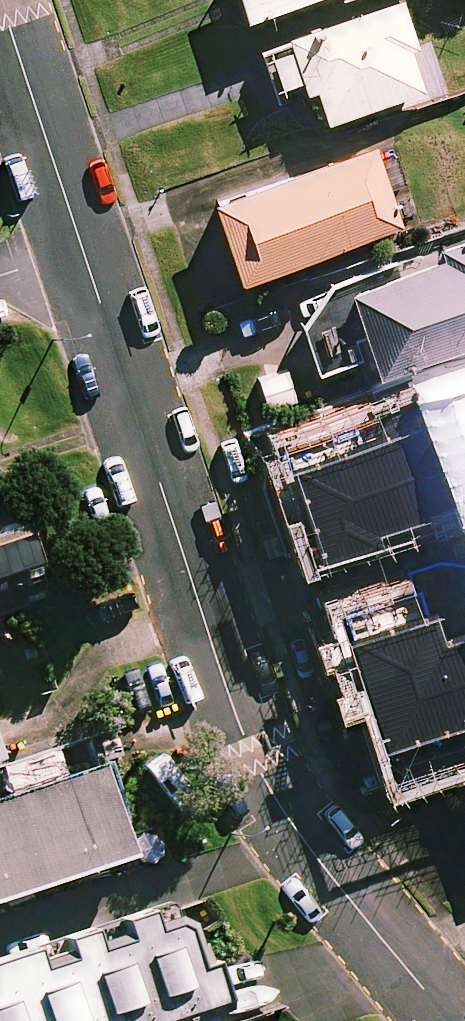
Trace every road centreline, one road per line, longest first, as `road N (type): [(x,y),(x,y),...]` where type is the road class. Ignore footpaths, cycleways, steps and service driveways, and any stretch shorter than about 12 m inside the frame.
road 1 (residential): [(5,0),(255,756),(318,855),(454,1020)]

